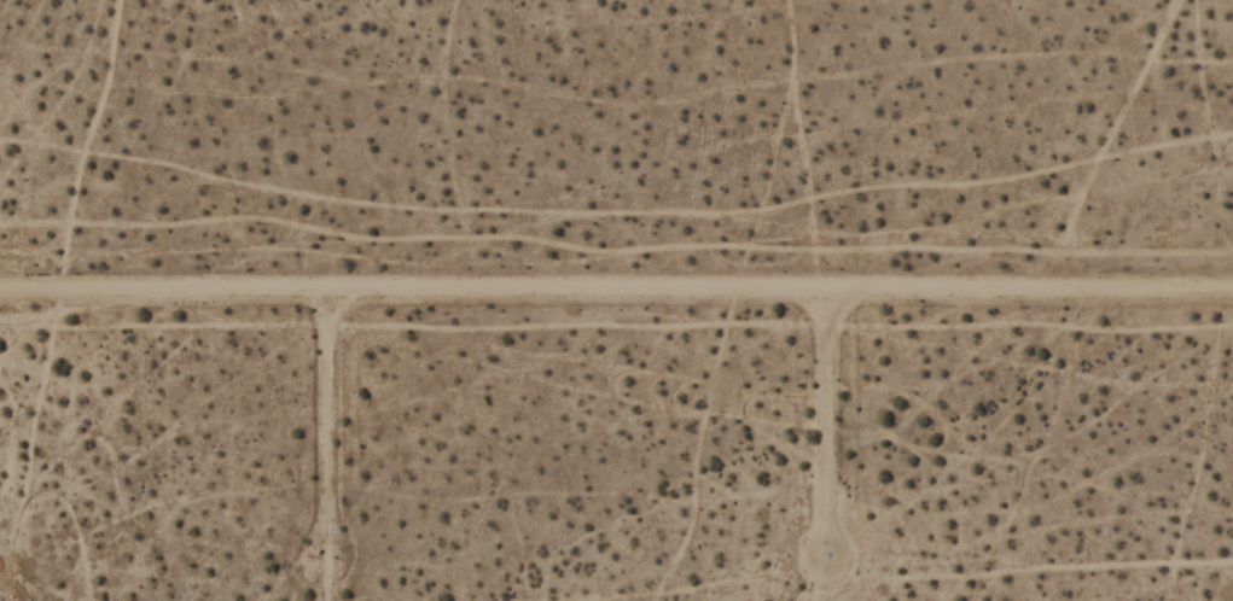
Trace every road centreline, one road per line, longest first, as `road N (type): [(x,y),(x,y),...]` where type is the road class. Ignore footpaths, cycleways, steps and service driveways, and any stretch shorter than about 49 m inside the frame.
road 1 (track): [(1232,294),(0,295)]
road 2 (track): [(828,292),(828,565)]
road 3 (track): [(331,293),(331,555)]

